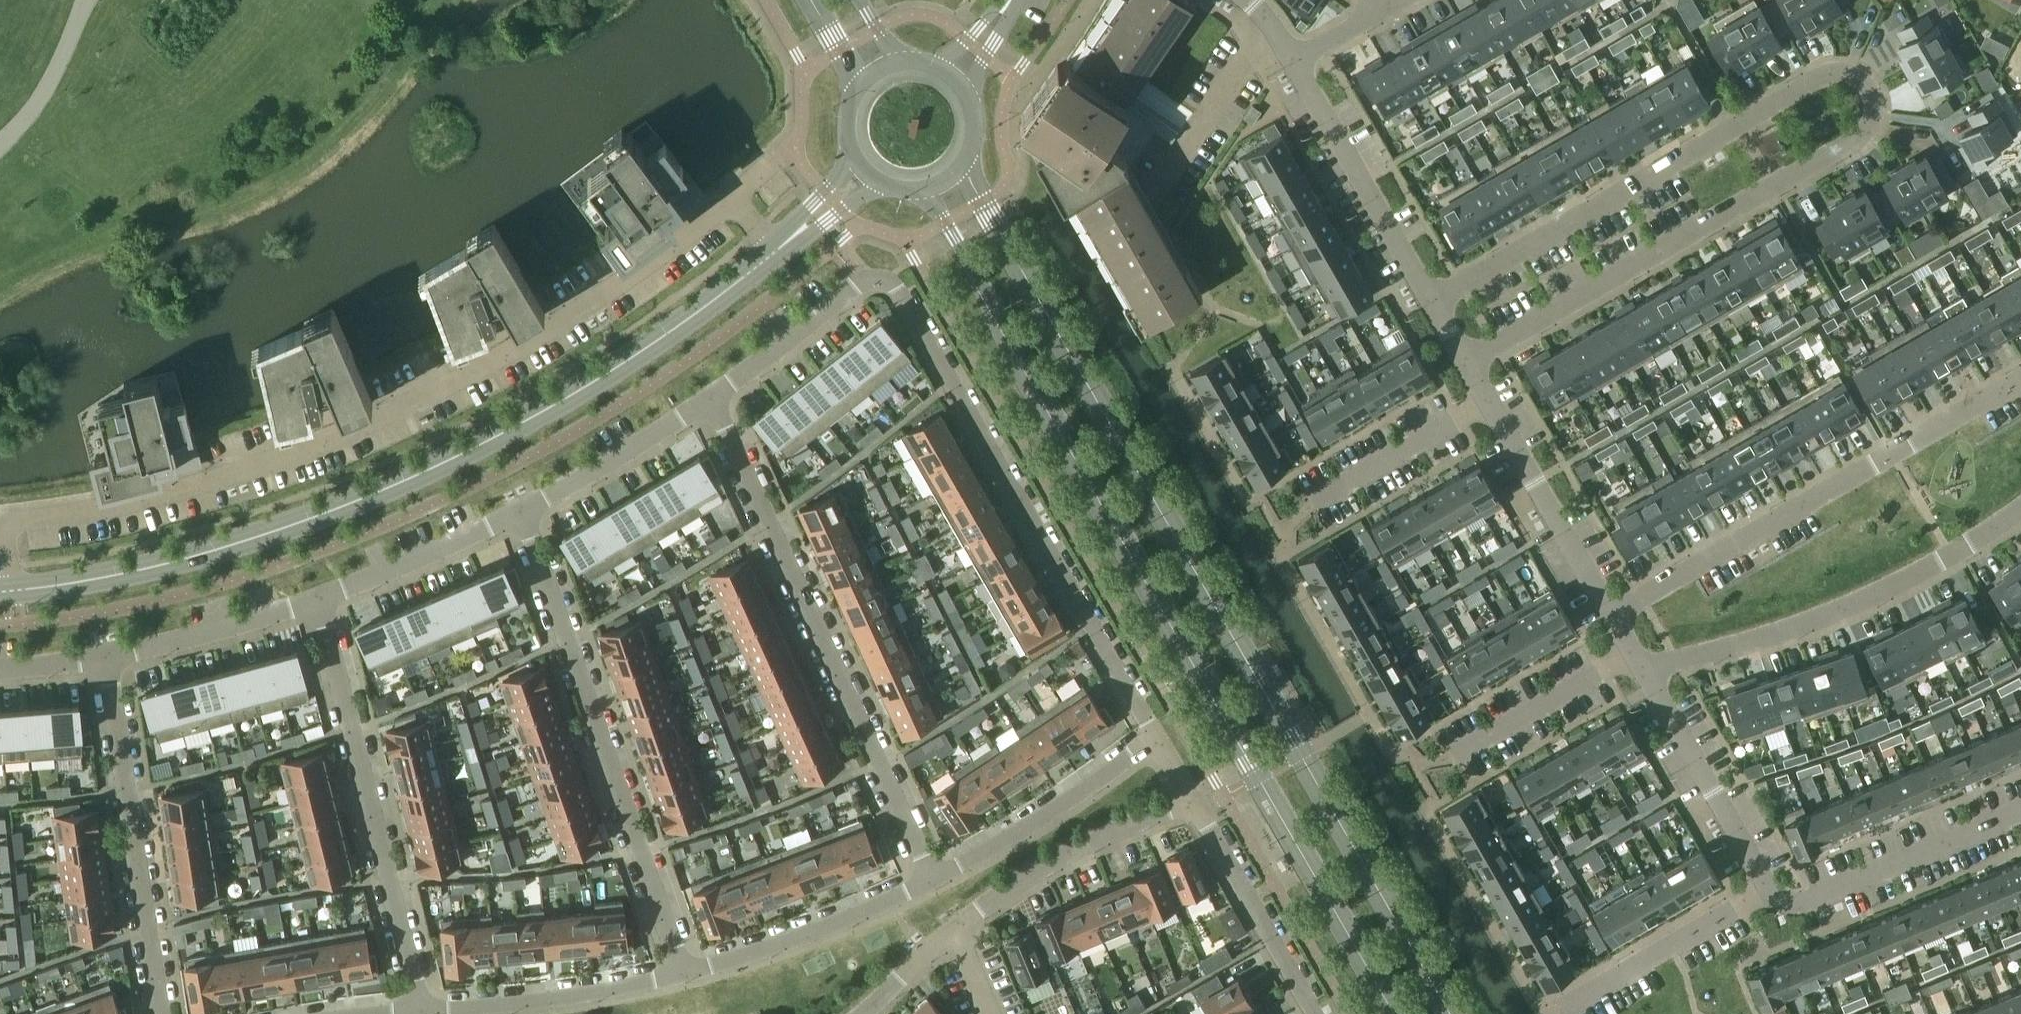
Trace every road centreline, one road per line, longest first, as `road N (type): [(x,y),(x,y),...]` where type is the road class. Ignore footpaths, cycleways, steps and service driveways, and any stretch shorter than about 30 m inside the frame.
road 1 (residential): [(1467,362),(1868,132),(1874,109),(1867,85),(1844,73),(1824,75),(1433,299)]
road 2 (secondary): [(1444,1013),(963,167)]
road 3 (secondary): [(915,192),(955,237),(1118,539),(1395,1013)]
road 4 (residential): [(731,204),(589,305),(413,400),(213,479),(3,521),(12,593)]
road 5 (tertiary): [(776,249),(660,342),(441,462),(182,558),(12,593)]
road 6 (residential): [(1156,744),(905,299),(885,282),(863,281),(711,405)]
road 7 (residential): [(932,879),(711,405)]
road 8 (residential): [(682,972),(520,520)]
road 9 (residential): [(2020,378),(1609,614)]
road 10 (residential): [(421,1012),(326,601)]
road 11 (residential): [(1640,668),(1696,659),(1841,611),(1954,553),(2020,505)]
road 12 (residential): [(162,1013),(115,665)]
road 13 (residential): [(1296,60),(1433,299)]
road 14 (residential): [(1640,668),(1775,901)]
road 15 (residential): [(956,931),(1082,849),(1193,807)]
road 16 (residential): [(682,972),(804,936),(932,879)]
road 17 (residential): [(421,1012),(534,1007),(682,972)]
road 18 (residential): [(1775,901),(1795,905),(2020,814)]
road 19 (residential): [(932,879),(1156,744)]
road 20 (residential): [(1775,901),(1554,1013)]
road 21 (residential): [(1313,1013),(1193,807)]
road 22 (residential): [(1494,410),(1609,614)]
road 23 (residential): [(1494,410),(1292,528)]
road 24 (residential): [(1625,644),(1431,760)]
road 25 (residential): [(711,405),(520,520)]
road 26 (residential): [(326,601),(115,665)]
road 27 (residential): [(520,520),(326,601)]
road 28 (residential): [(1268,18),(1155,187)]
road 29 (residential): [(864,1013),(956,931)]

